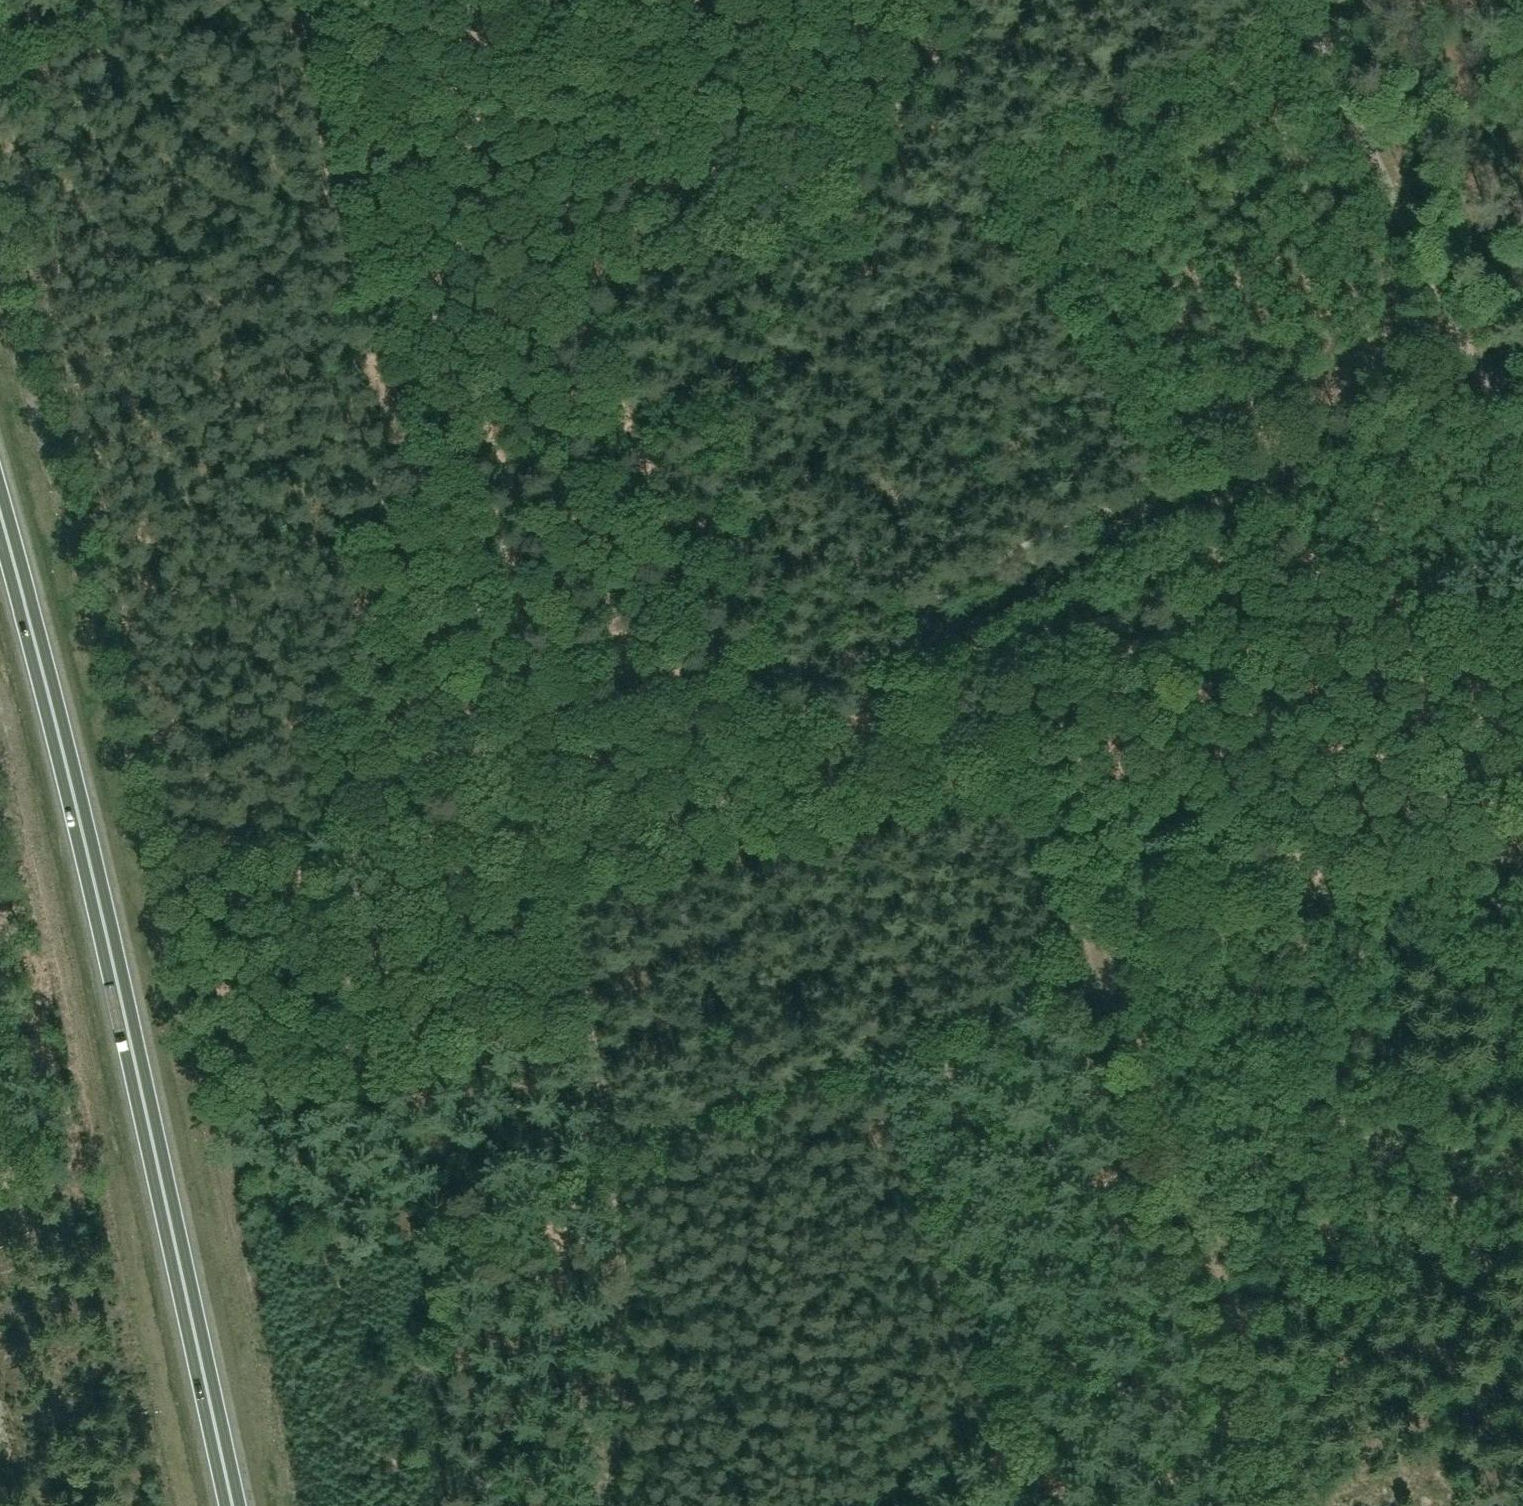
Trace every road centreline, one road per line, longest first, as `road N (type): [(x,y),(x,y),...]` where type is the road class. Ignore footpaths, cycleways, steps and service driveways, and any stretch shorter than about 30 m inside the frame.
road 1 (track): [(295,0),(402,430),(485,609),(560,899),(609,1145)]
road 2 (trunk): [(233,1505),(51,697),(0,516)]
road 3 (track): [(1522,488),(1282,0)]
road 4 (track): [(604,1505),(624,1316),(609,1145)]

